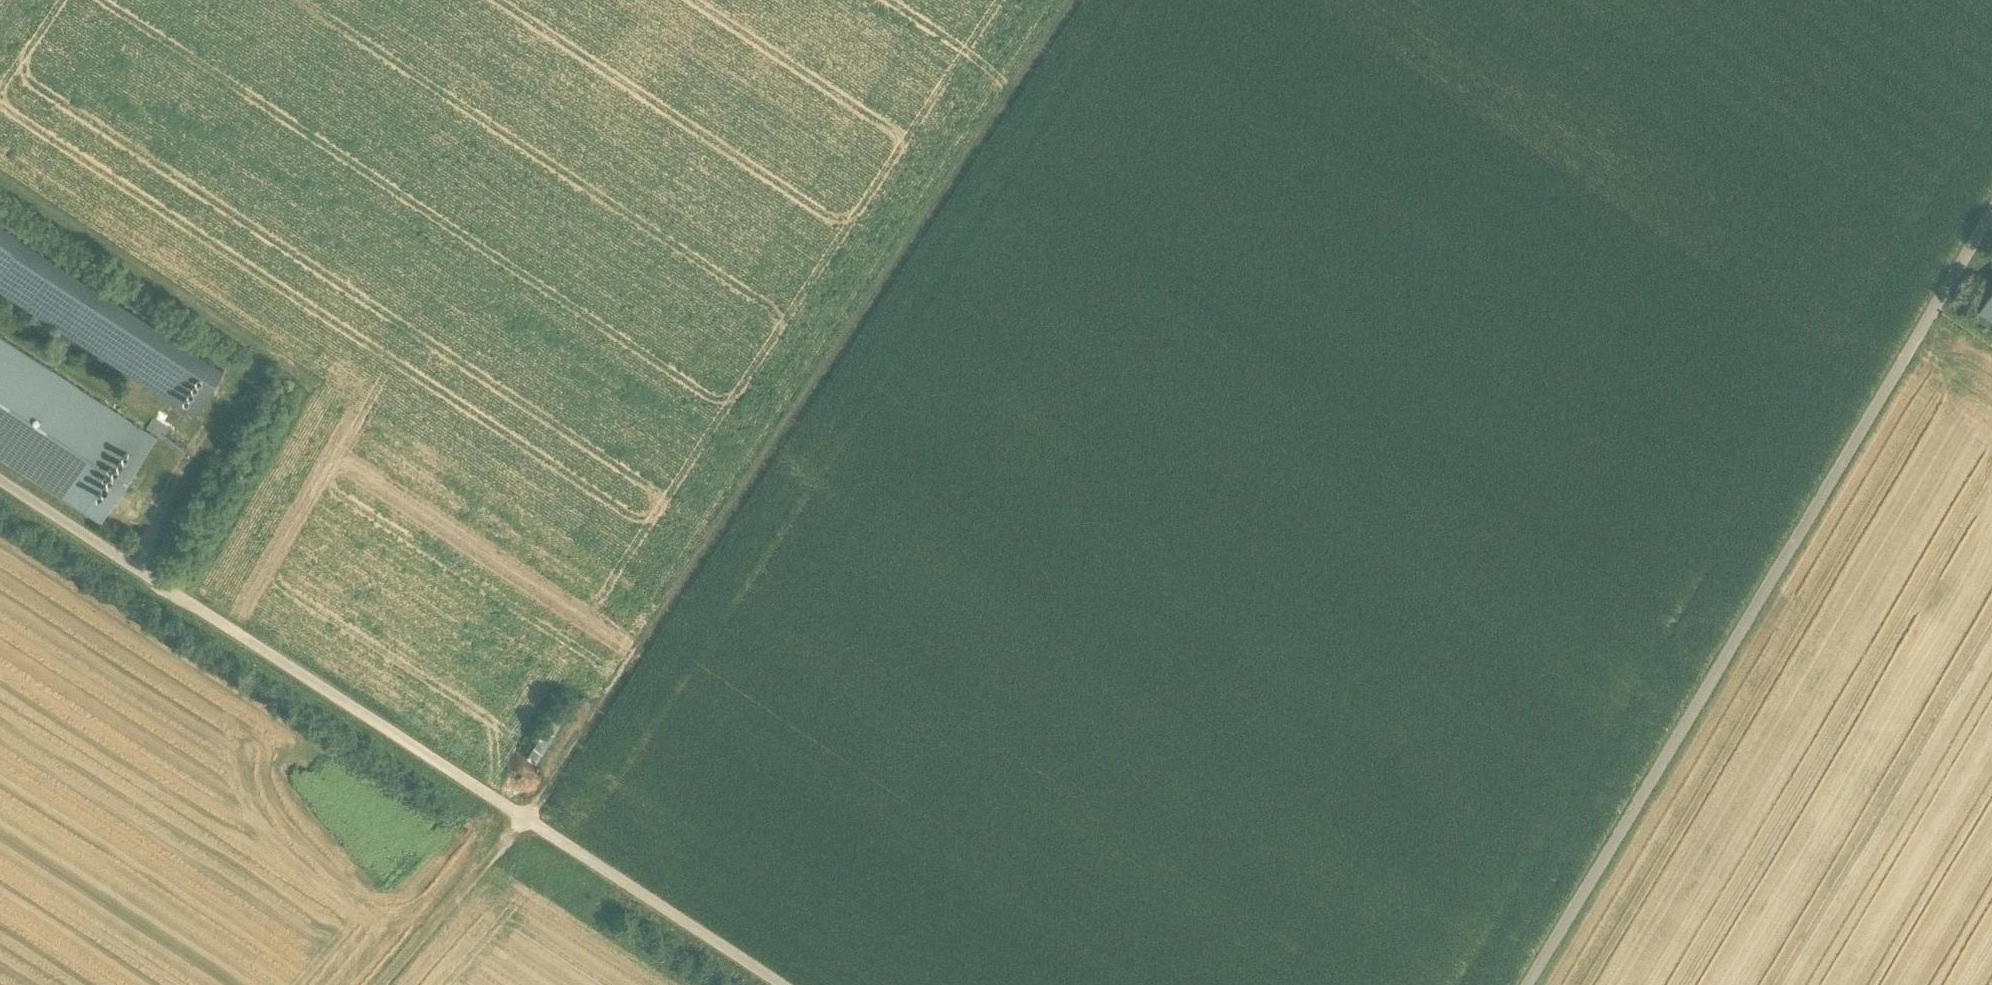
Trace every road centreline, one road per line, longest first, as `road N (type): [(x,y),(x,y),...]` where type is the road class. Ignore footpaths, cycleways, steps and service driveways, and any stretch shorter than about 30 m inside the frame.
road 1 (track): [(523,821),(827,413),(1098,0)]
road 2 (track): [(774,984),(0,483)]
road 3 (track): [(1991,248),(1536,984)]
road 4 (track): [(523,821),(386,984)]

